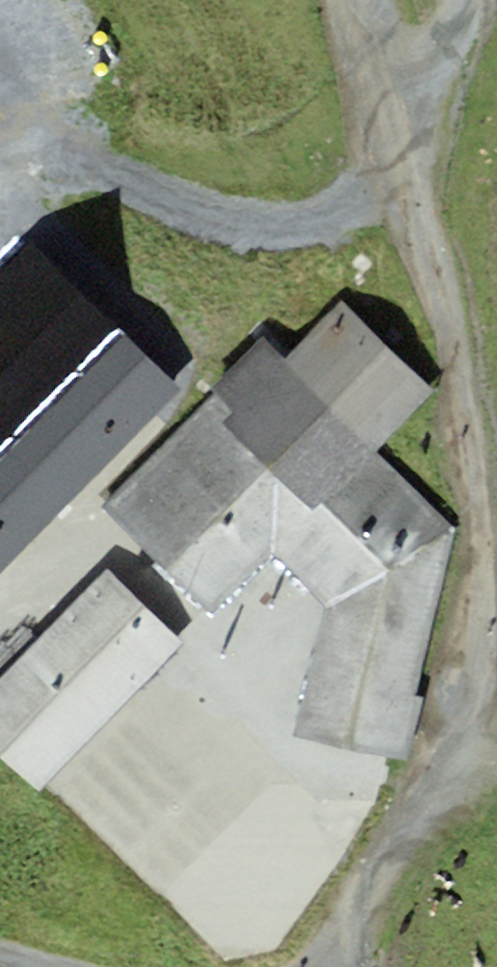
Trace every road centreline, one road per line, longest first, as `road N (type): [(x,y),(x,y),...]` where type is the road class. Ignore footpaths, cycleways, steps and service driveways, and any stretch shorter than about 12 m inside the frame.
road 1 (track): [(365,0),(403,85),(465,351),(489,544),(483,722),(440,799),(356,897),(358,953)]
road 2 (track): [(0,153),(259,219),(336,204),(367,169),(403,85)]

